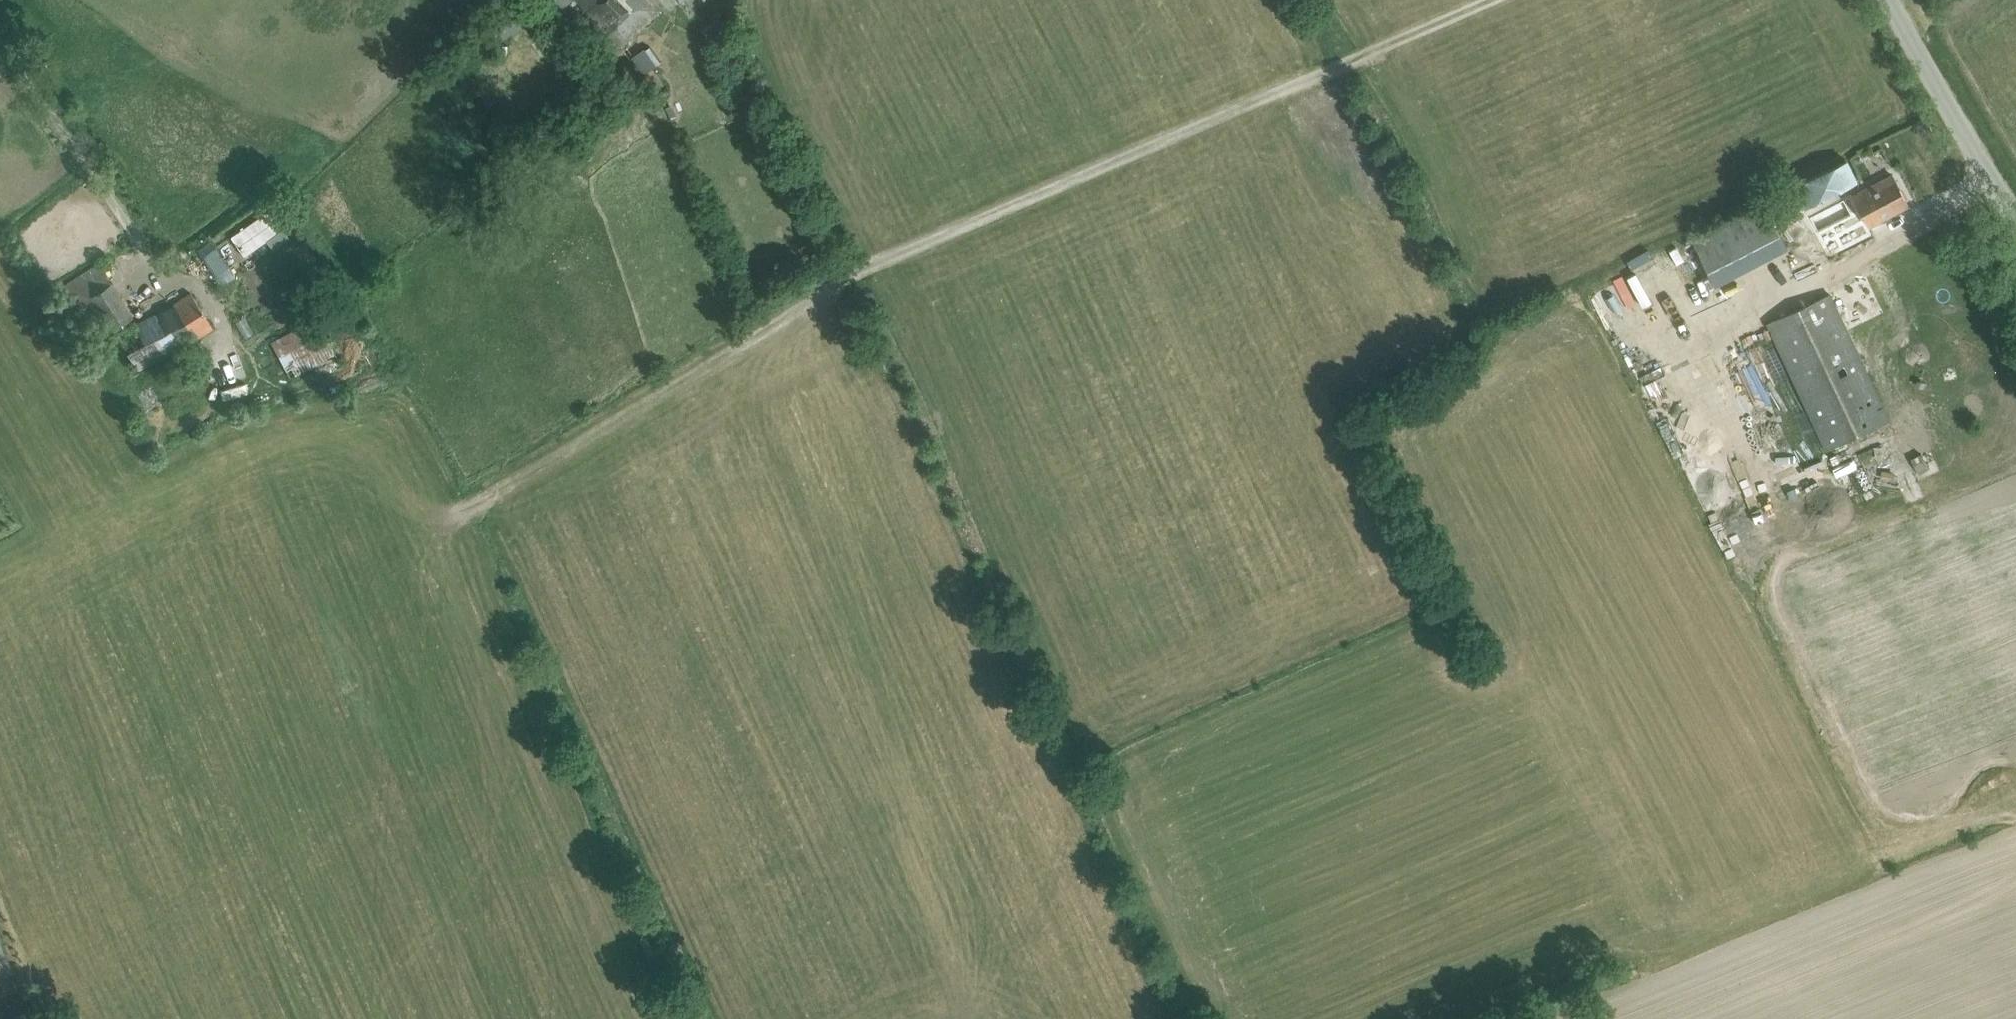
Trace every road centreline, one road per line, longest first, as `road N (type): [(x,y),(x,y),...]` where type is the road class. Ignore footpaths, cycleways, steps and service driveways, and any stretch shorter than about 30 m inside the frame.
road 1 (track): [(480,497),(833,280),(1498,0)]
road 2 (unclassified): [(2015,215),(1890,0)]

